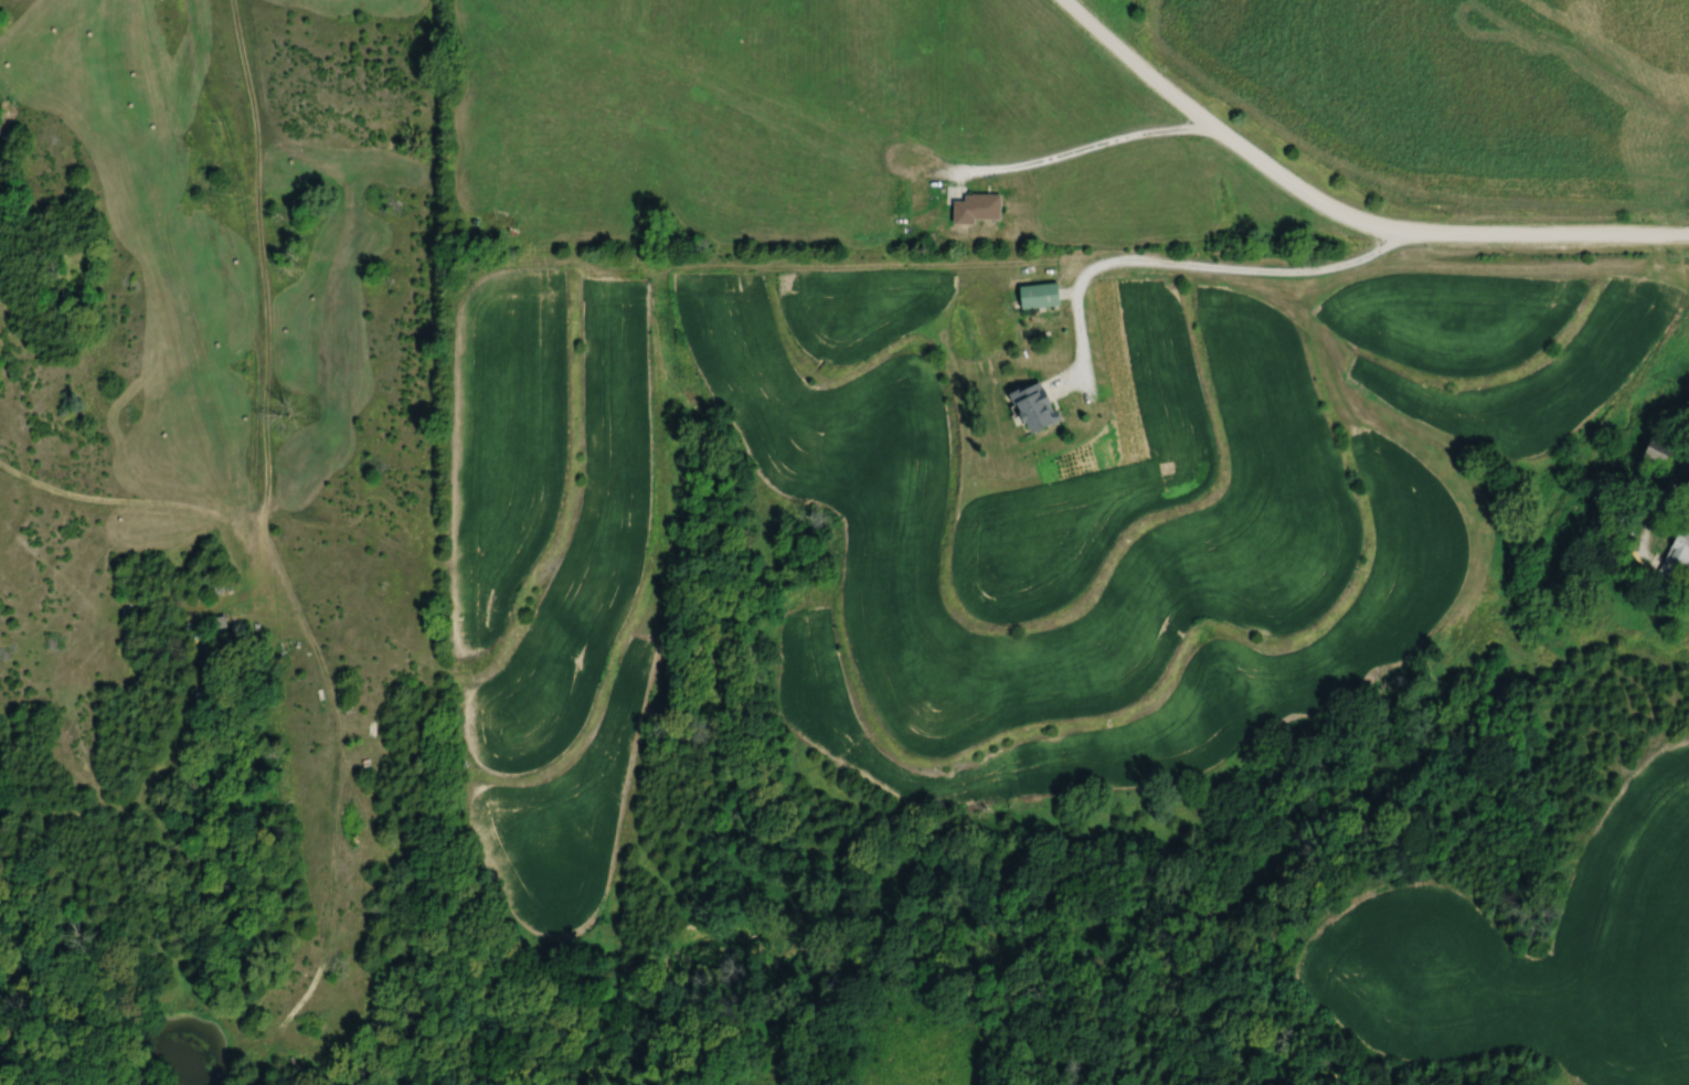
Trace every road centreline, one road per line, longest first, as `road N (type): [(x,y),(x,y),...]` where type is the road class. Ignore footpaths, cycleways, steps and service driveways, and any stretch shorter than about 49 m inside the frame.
road 1 (residential): [(1062,0),(1220,139),(1352,223),(1404,236),(1688,238)]

